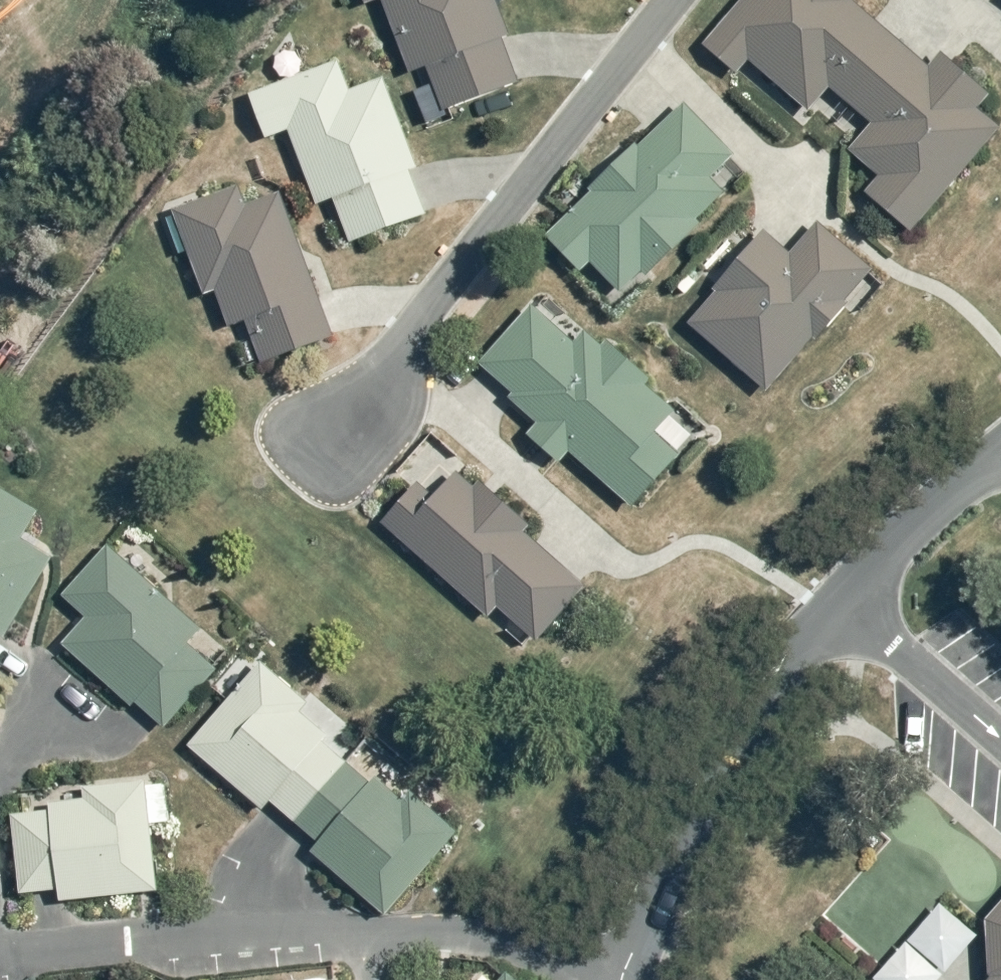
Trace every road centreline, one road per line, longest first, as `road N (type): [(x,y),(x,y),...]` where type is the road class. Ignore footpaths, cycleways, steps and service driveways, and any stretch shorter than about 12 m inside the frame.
road 1 (residential): [(624,979),(640,925),(796,660),(1000,458)]
road 2 (residential): [(0,963),(133,944),(481,935),(578,979)]
road 3 (residential): [(673,0),(332,438)]

